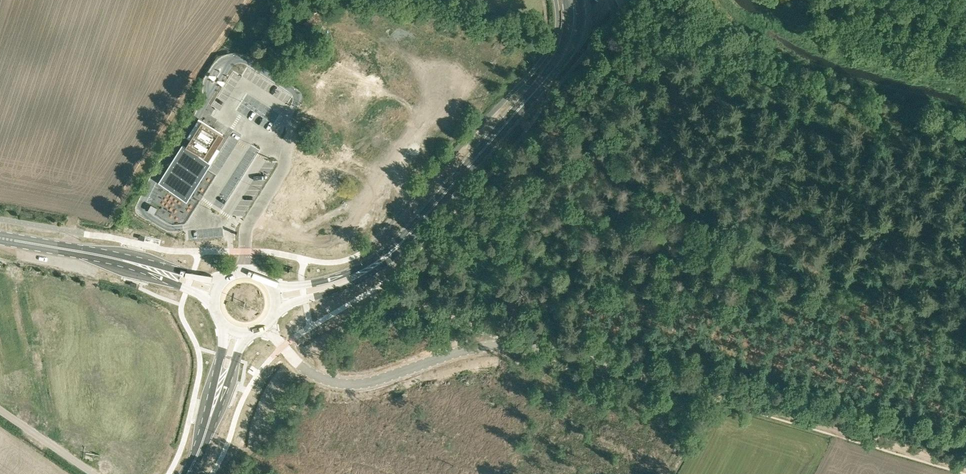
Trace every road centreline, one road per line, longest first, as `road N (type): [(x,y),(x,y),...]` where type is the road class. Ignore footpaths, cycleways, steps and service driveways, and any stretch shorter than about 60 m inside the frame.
road 1 (track): [(965,469),(600,362)]
road 2 (unclassified): [(600,362),(513,344),(341,383),(294,359),(266,324)]
road 3 (secondary): [(375,265),(608,0)]
road 4 (secondary): [(157,272),(0,237)]

